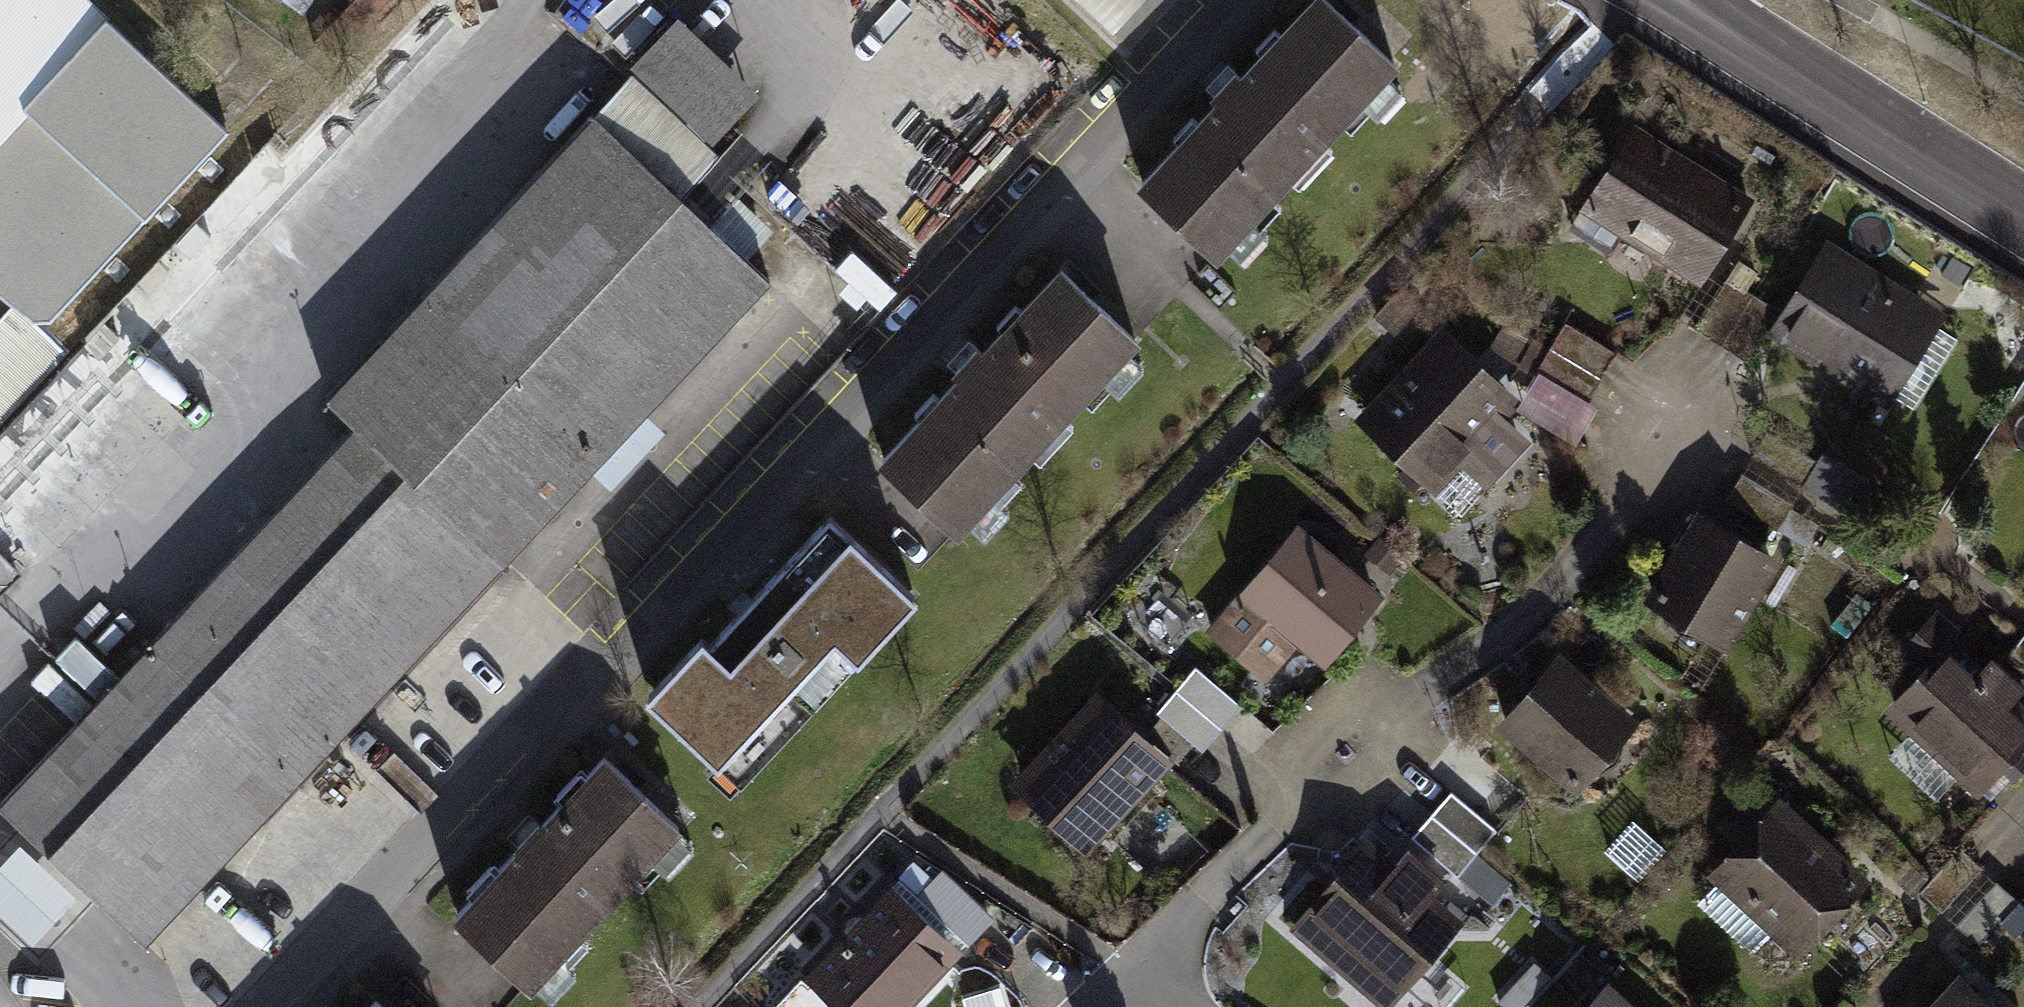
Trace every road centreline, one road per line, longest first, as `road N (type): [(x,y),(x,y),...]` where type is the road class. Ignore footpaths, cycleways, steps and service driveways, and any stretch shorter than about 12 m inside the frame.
road 1 (residential): [(1235,0),(270,1006)]
road 2 (residential): [(1129,967),(1427,691),(1530,614),(1613,521),(1671,420)]
road 3 (tertiary): [(2023,221),(1669,0)]

